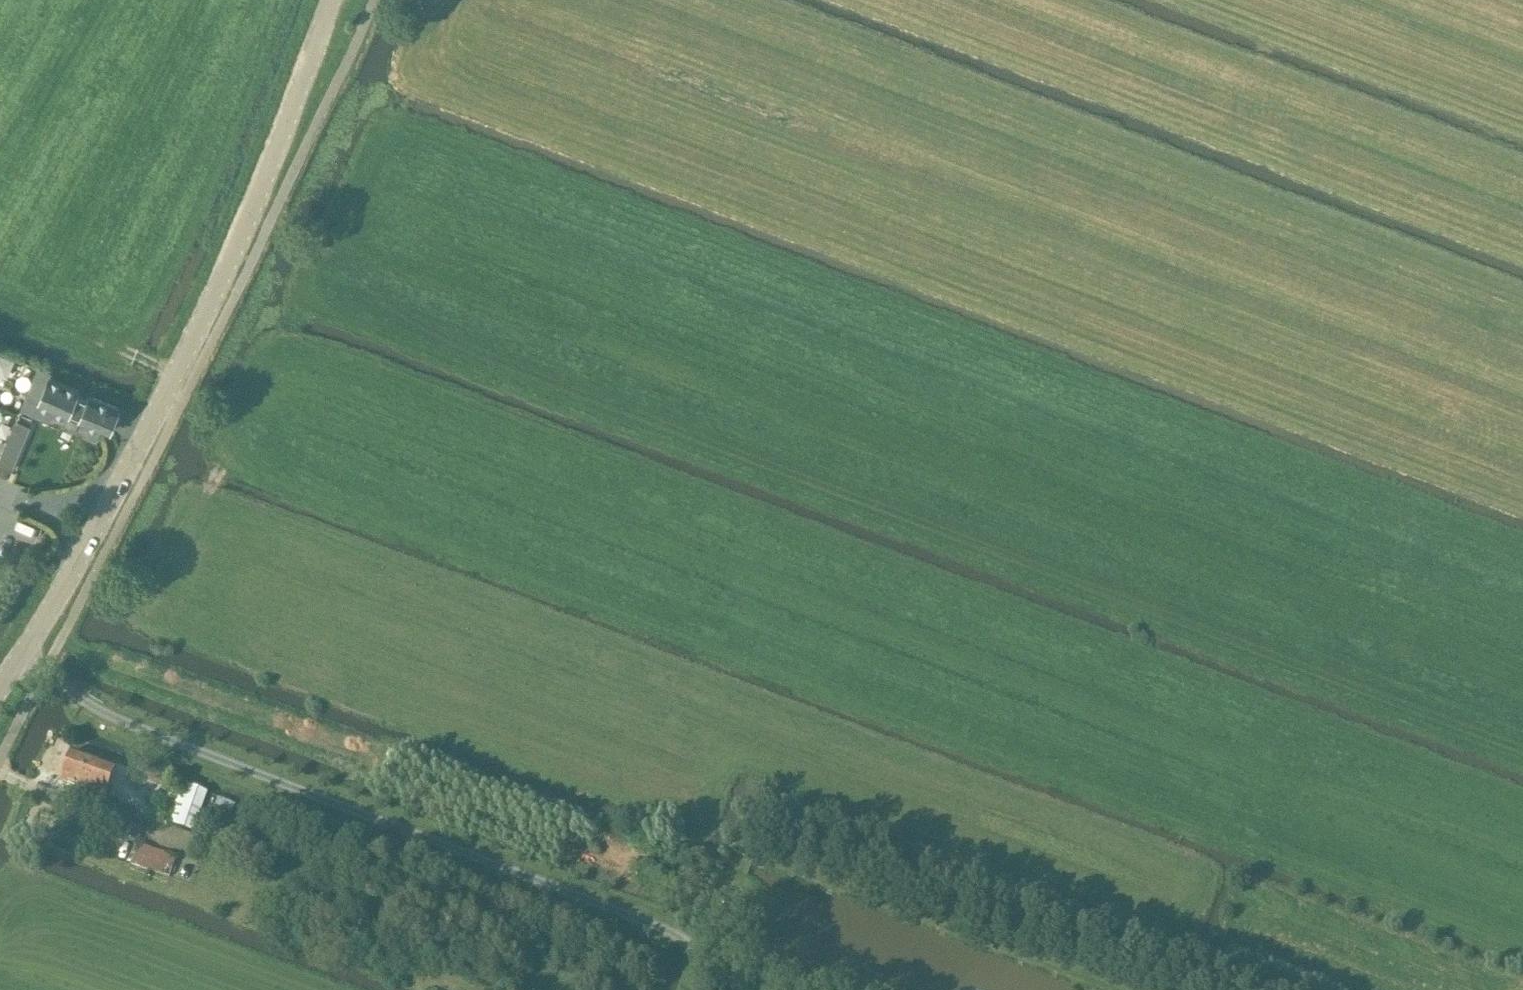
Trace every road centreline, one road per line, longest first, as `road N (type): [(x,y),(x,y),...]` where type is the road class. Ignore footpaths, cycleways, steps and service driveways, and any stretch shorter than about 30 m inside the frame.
road 1 (track): [(1522,744),(374,312),(323,251),(251,222)]
road 2 (unclassified): [(0,702),(234,268),(336,0)]

